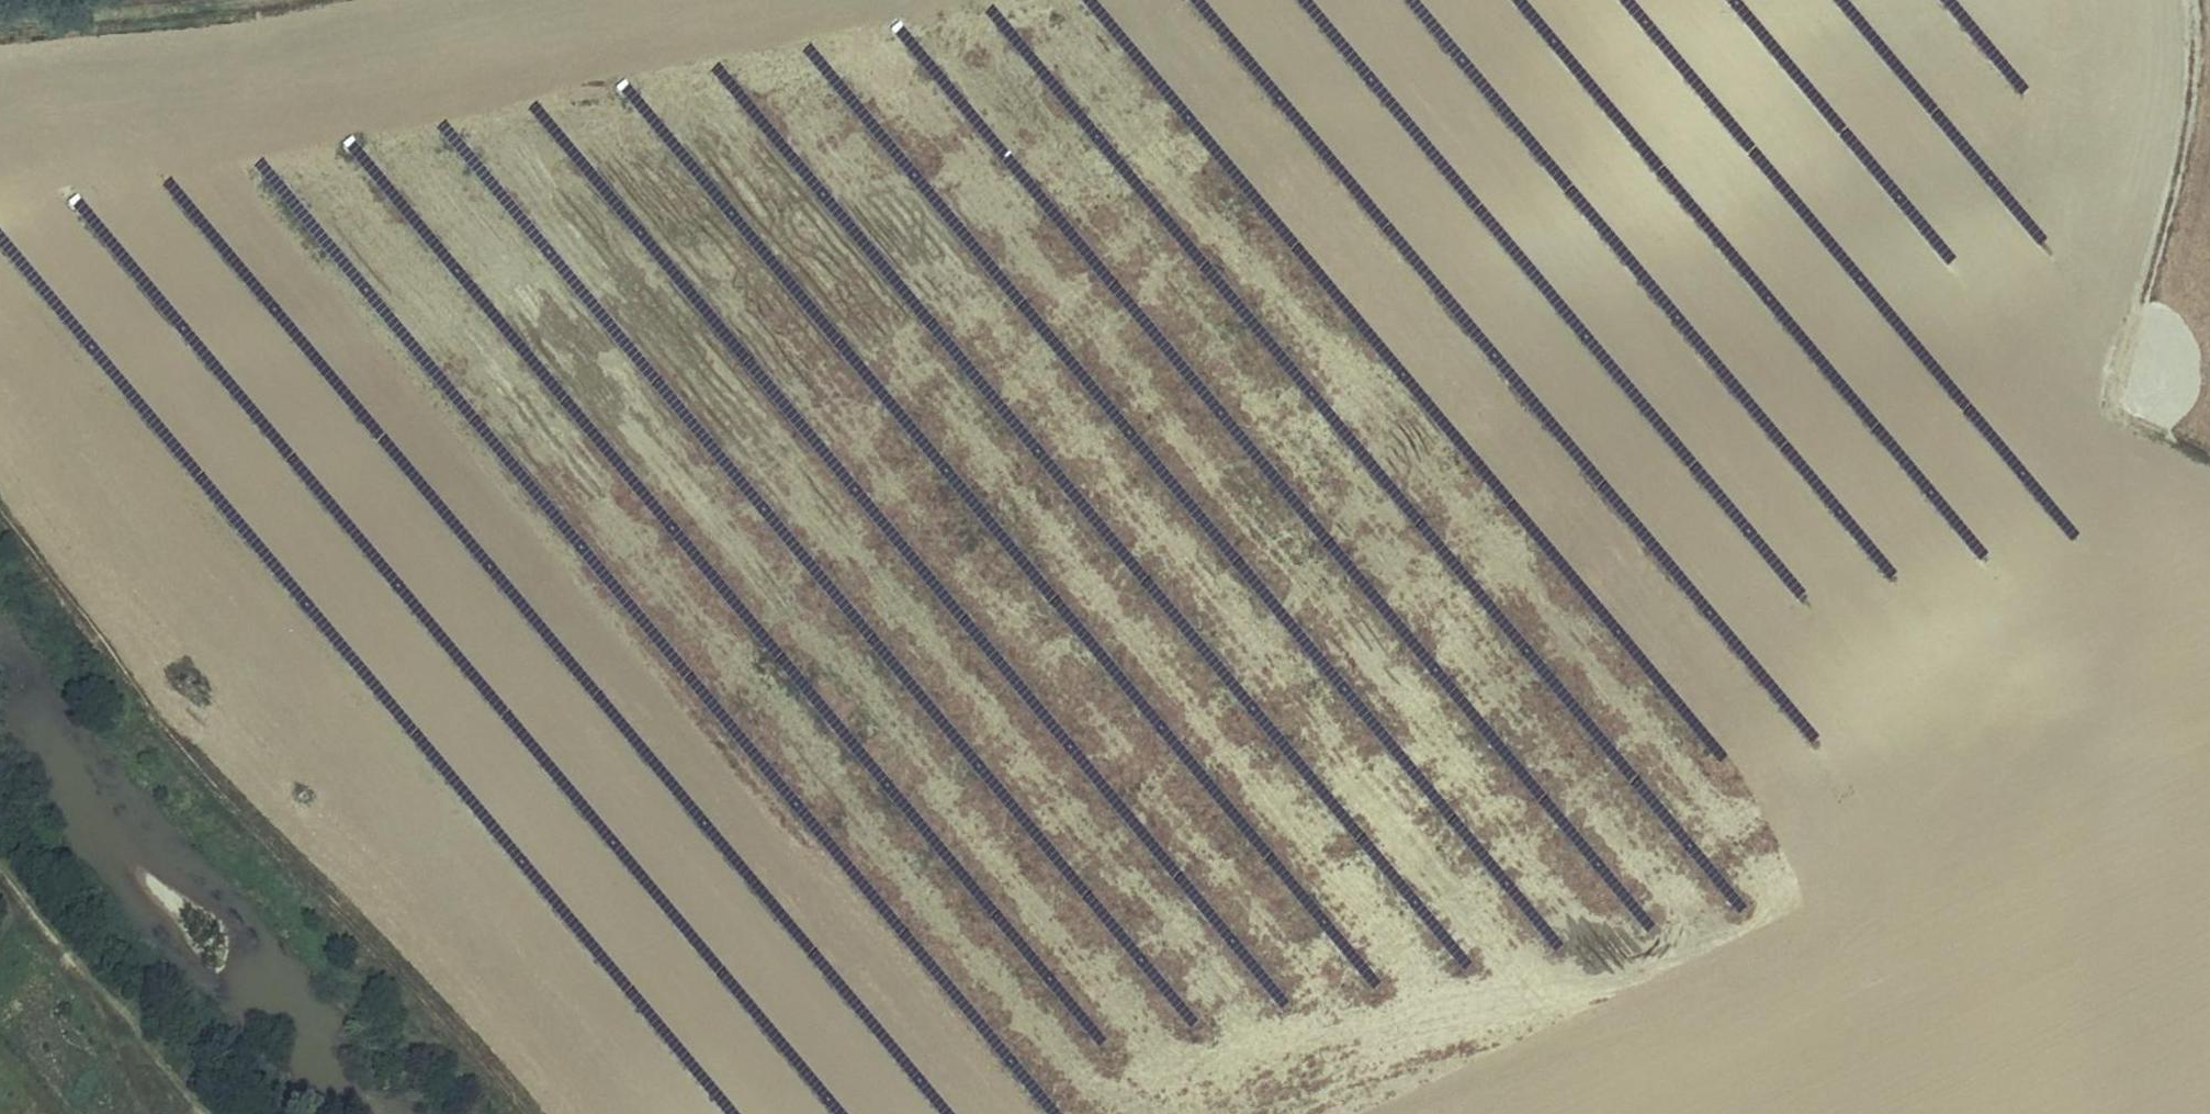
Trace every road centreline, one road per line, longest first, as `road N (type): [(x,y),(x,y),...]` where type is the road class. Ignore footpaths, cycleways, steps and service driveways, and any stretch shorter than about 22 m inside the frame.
road 1 (track): [(2209,451),(2160,424),(2131,397),(2130,375),(2133,335),(2178,178),(2197,31),(2193,0)]
road 2 (track): [(141,1113),(89,984),(0,868)]

